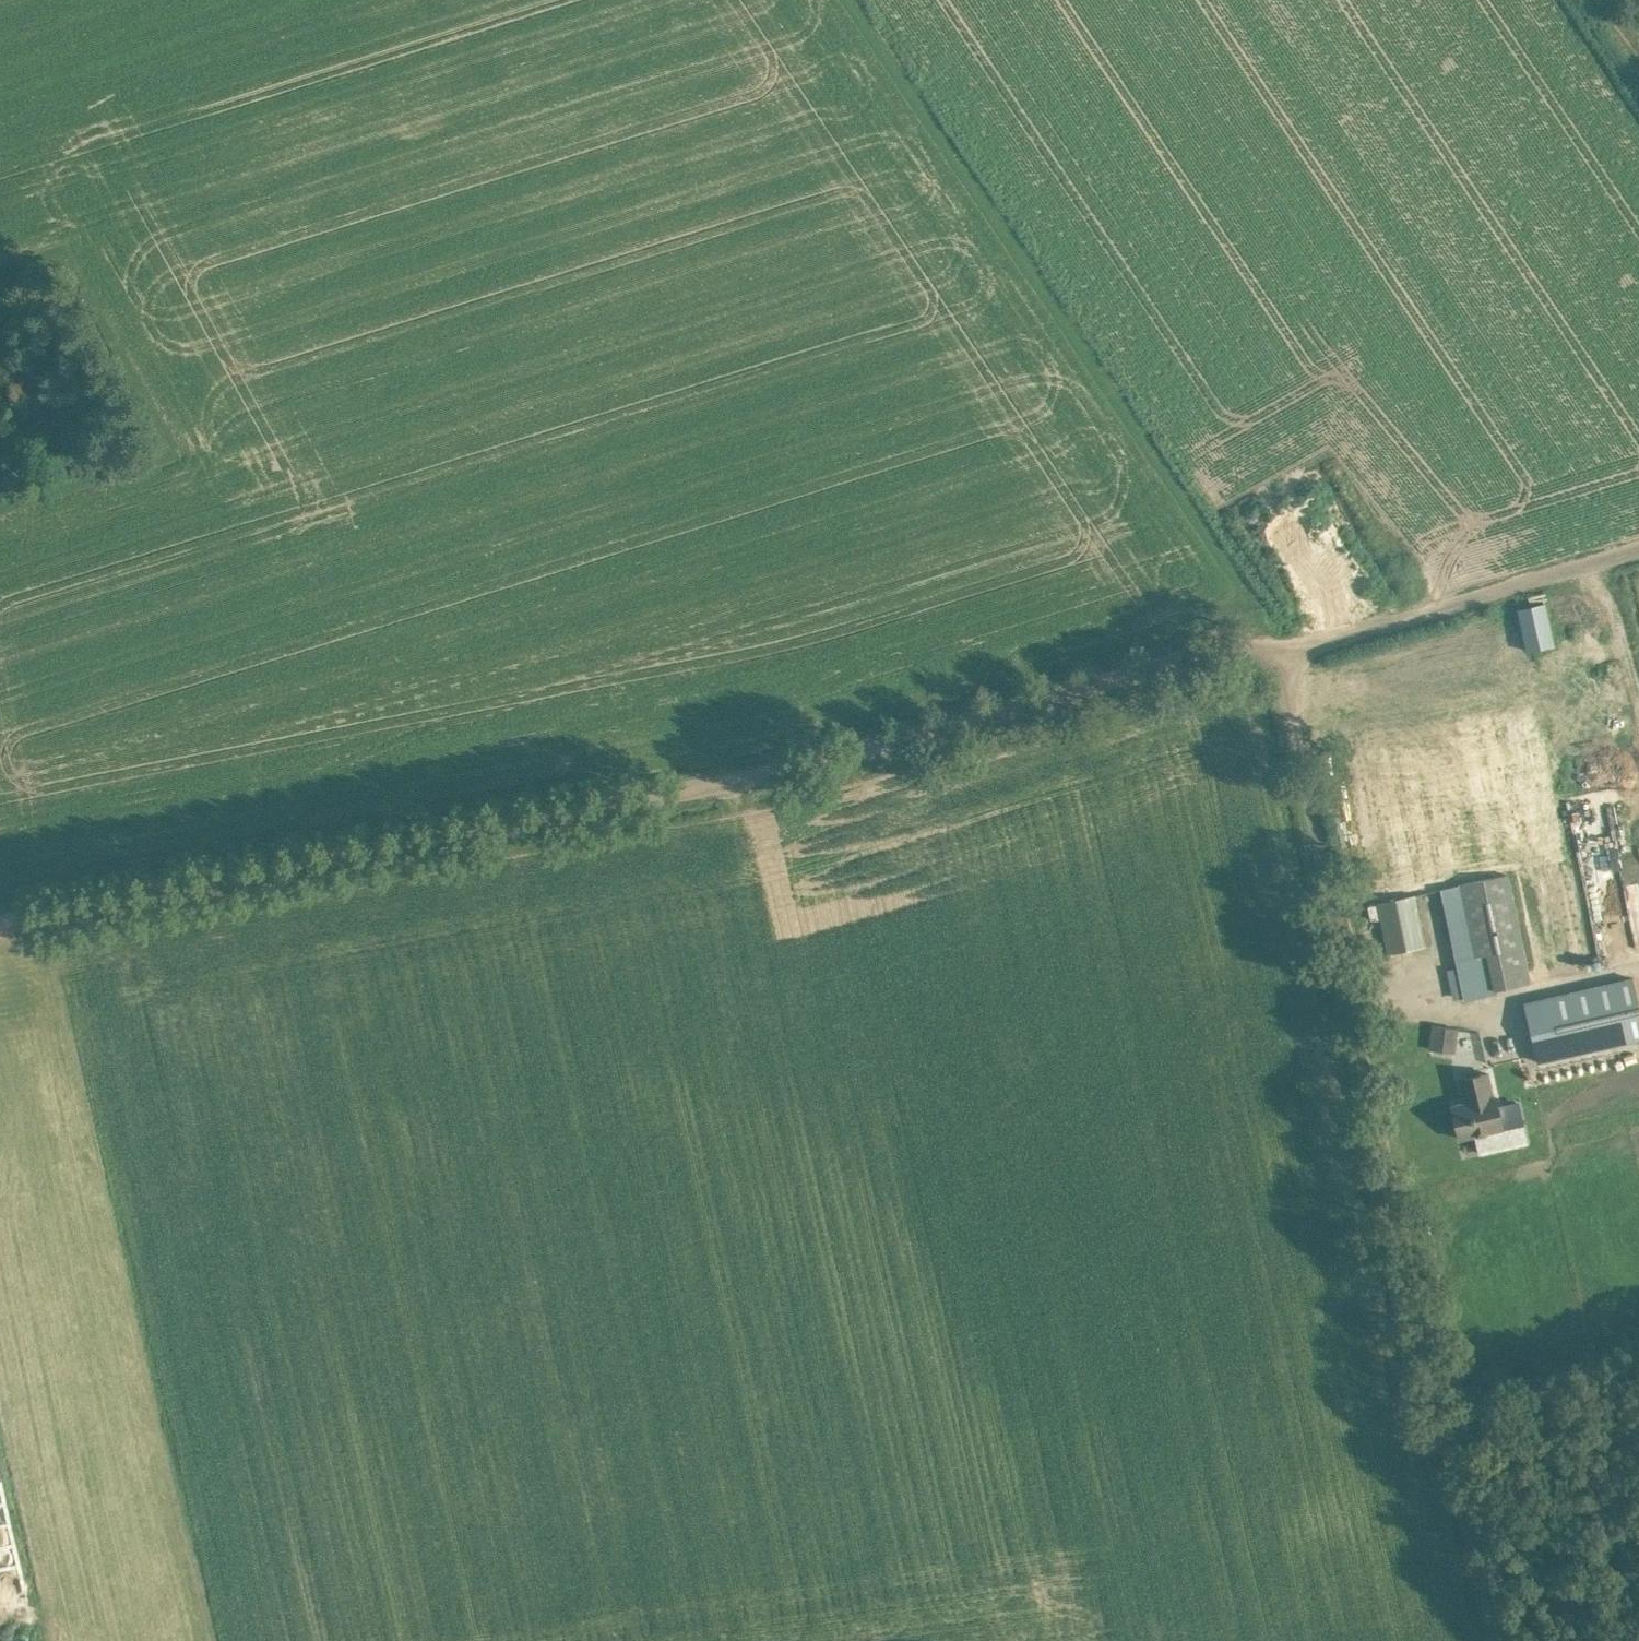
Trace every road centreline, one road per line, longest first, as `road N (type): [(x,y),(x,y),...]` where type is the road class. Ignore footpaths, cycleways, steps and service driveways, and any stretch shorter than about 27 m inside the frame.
road 1 (track): [(0,909),(416,834),(1230,632)]
road 2 (track): [(1230,632),(1474,1640)]
road 3 (track): [(1230,632),(1287,652),(1638,547)]

